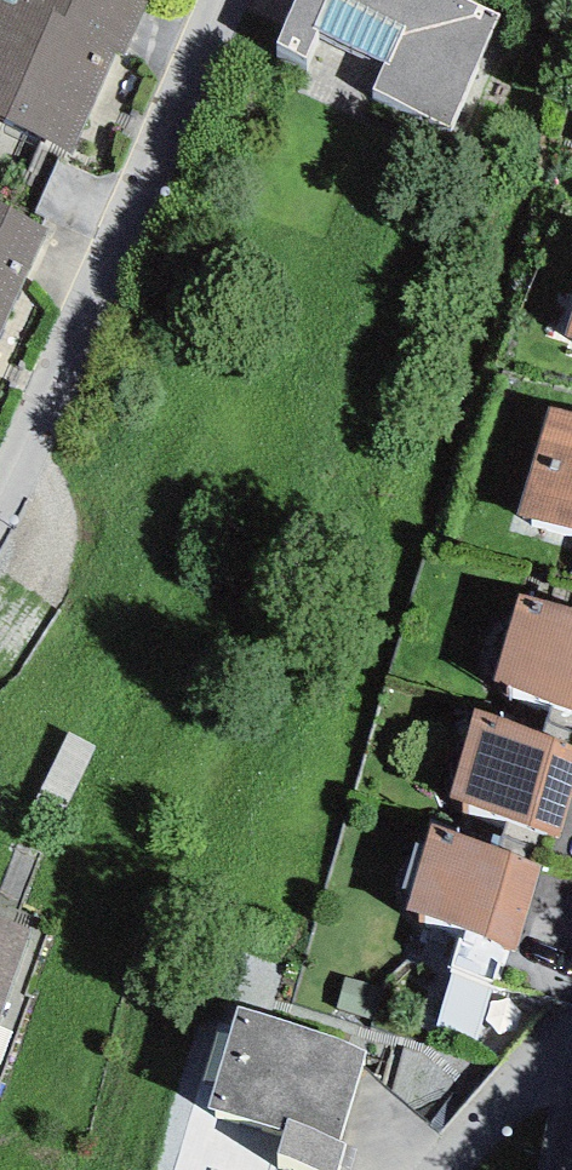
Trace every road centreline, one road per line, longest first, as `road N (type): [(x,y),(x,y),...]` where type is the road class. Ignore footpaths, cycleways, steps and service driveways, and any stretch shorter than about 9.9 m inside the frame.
road 1 (residential): [(0,500),(220,0)]
road 2 (residential): [(571,1060),(508,1095),(445,1169)]

